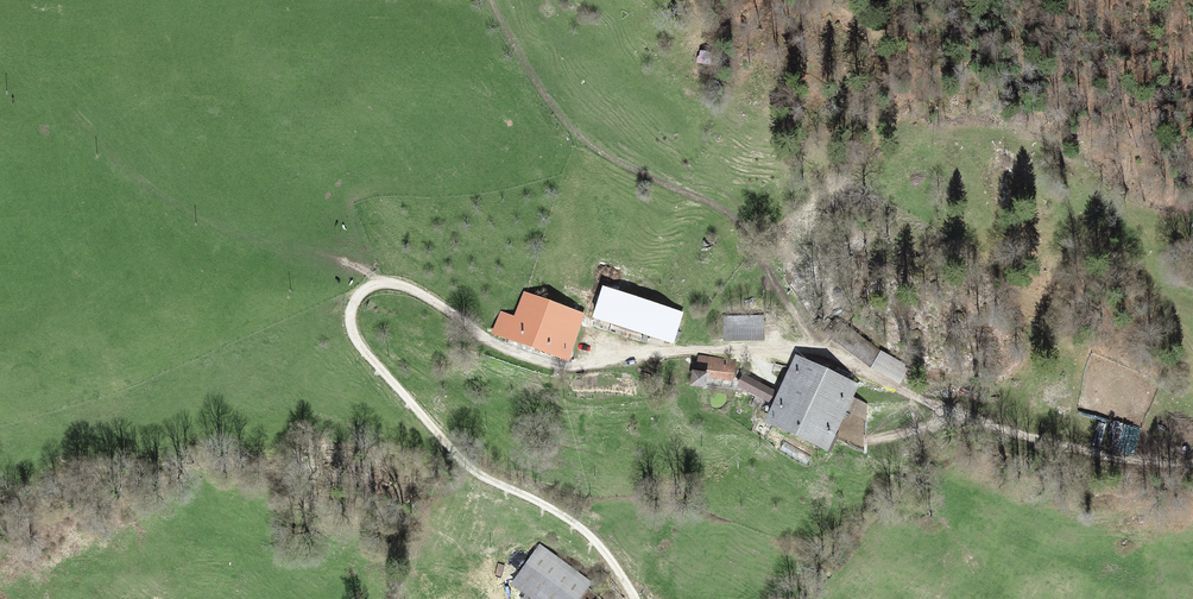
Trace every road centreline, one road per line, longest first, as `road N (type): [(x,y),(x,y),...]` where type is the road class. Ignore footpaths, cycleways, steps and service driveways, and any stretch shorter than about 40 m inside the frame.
road 1 (track): [(636,598),(584,529),(481,469),(439,431),(355,336),(357,297),(380,281),(403,282),(511,348),(561,363),(667,350),(835,353)]
road 2 (track): [(835,353),(784,304),(724,209),(612,155),(575,127),(546,93),(494,0)]
road 3 (track): [(835,353),(922,402),(1076,453),(1192,466)]

